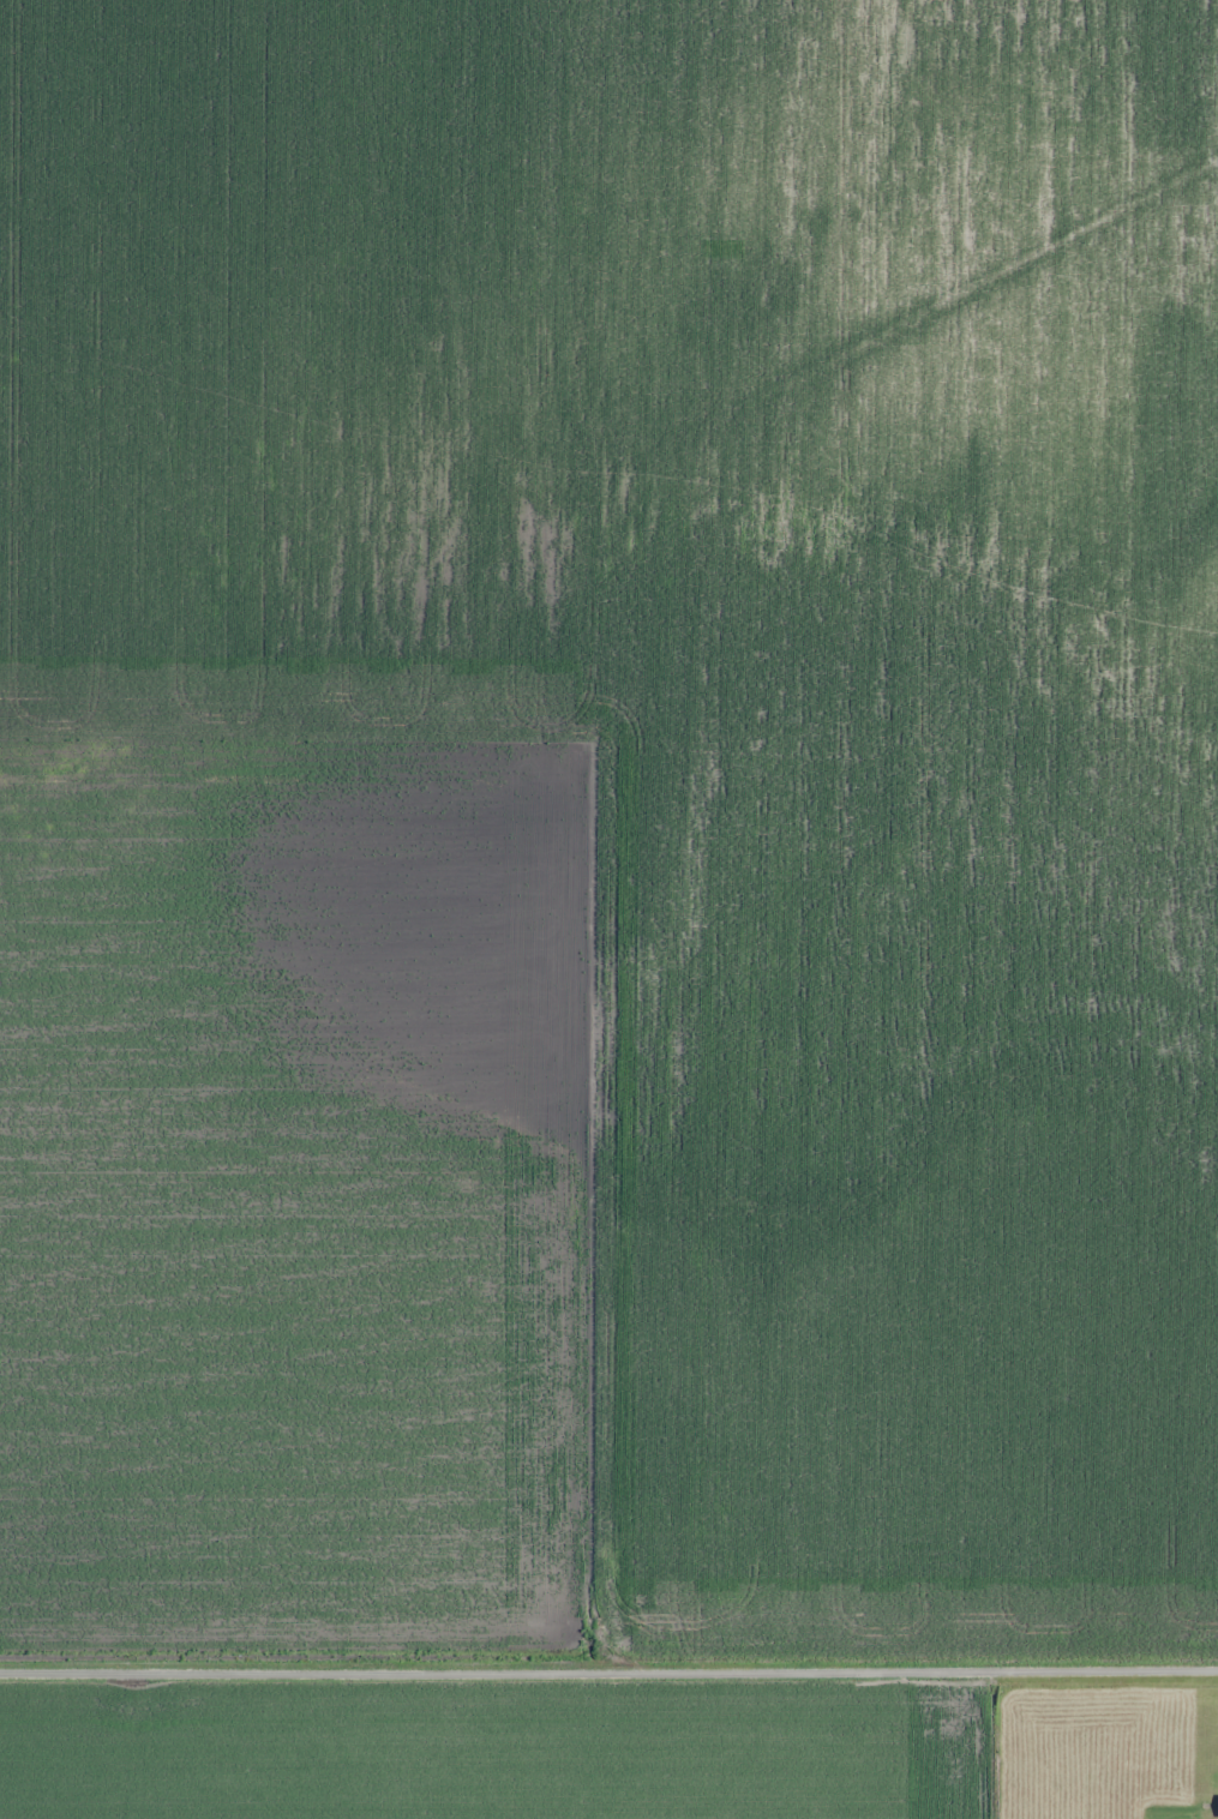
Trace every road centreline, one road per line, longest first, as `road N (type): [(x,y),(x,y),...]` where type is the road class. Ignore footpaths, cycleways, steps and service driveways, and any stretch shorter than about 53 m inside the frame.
road 1 (track): [(0,1698),(1217,1695)]

